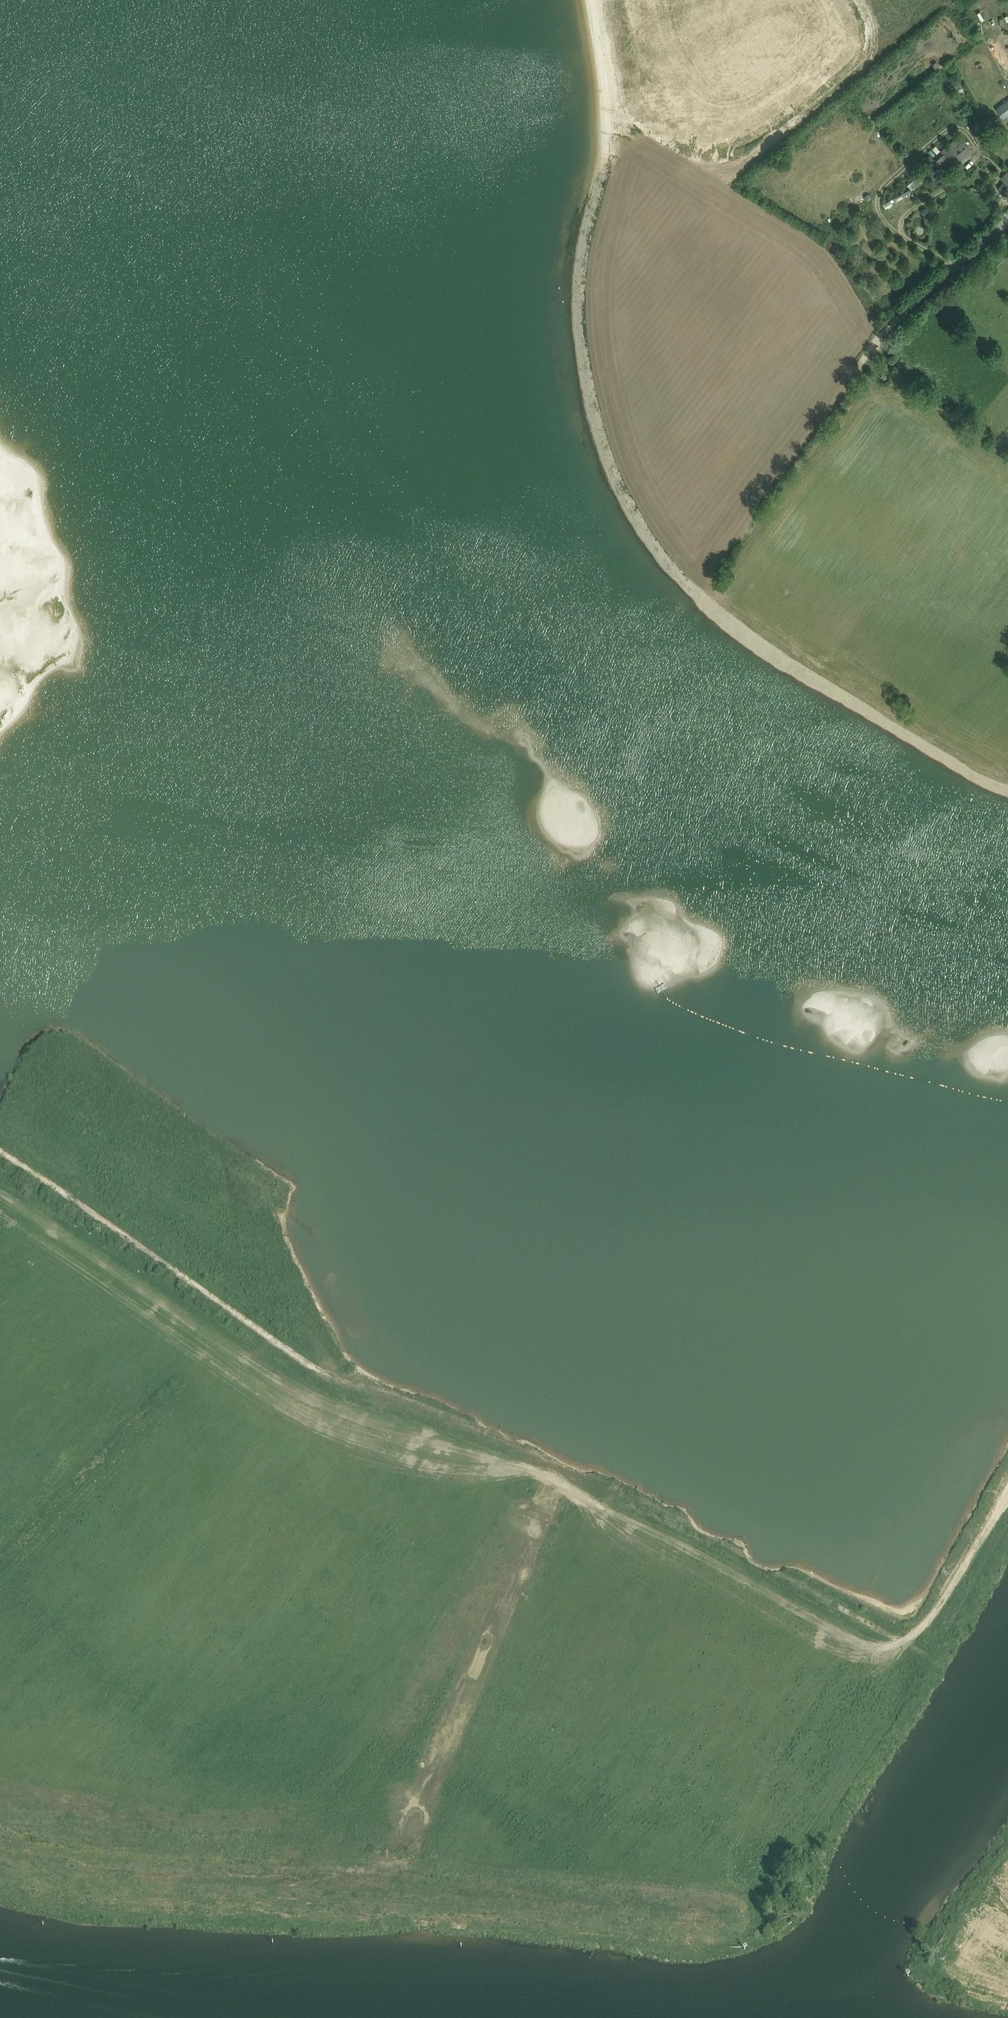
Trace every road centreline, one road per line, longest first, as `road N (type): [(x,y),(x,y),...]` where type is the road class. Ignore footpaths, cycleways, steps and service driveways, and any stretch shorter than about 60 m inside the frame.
road 1 (unclassified): [(701,576),(882,336),(1007,219)]
road 2 (track): [(341,1379),(316,1370),(0,1151)]
road 3 (track): [(1007,1500),(926,1630)]

